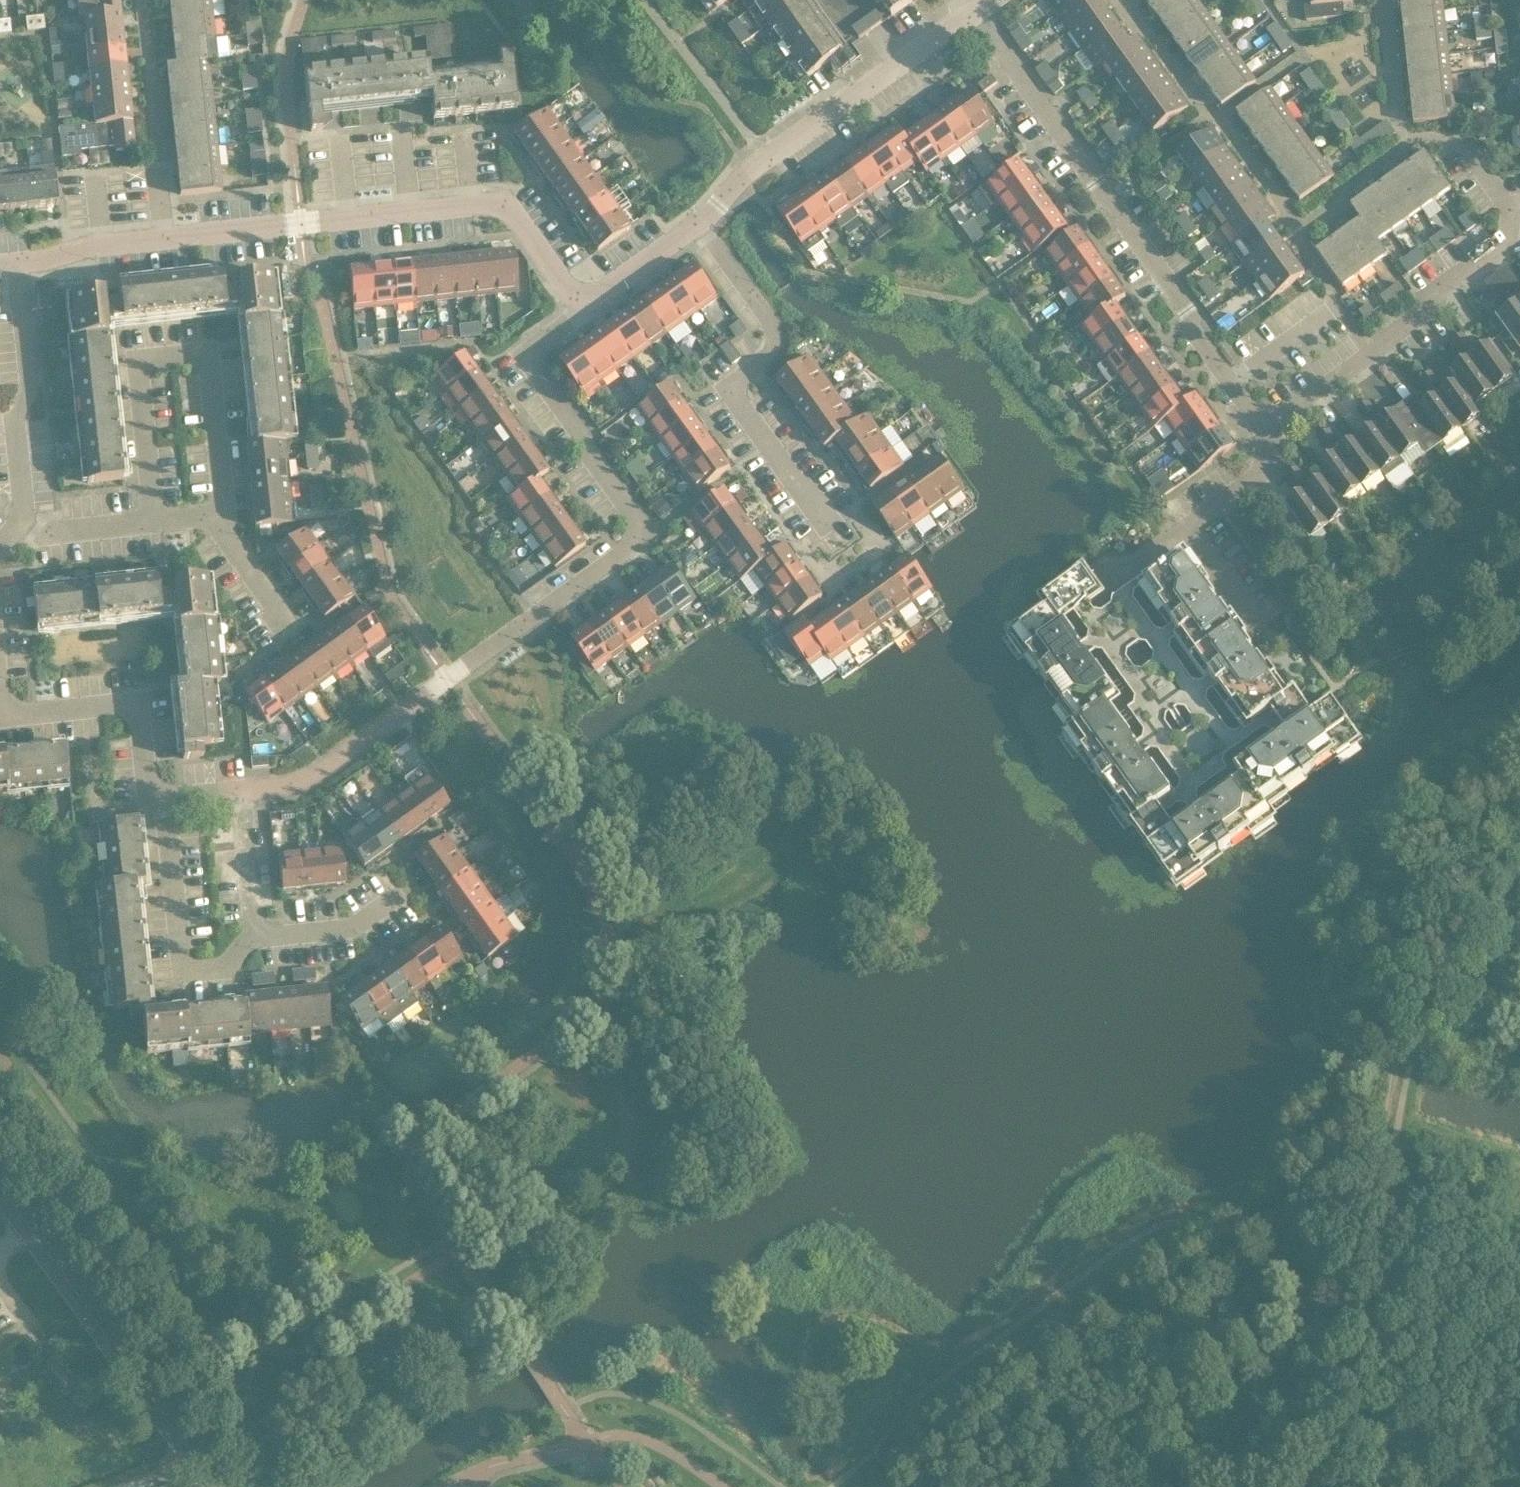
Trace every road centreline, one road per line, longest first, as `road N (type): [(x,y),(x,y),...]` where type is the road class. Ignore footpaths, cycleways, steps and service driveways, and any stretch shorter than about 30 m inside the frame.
road 1 (residential): [(242,793),(310,778),(628,548),(632,514),(531,366),(537,347),(576,318),(589,297)]
road 2 (residential): [(1233,384),(976,13)]
road 3 (residential): [(157,524),(139,361),(205,353),(222,501),(210,517)]
road 4 (residential): [(828,525),(729,388),(774,353),(779,335),(703,223)]
road 5 (secondary): [(216,1486),(0,1187)]
road 6 (residential): [(703,223),(749,170),(976,13)]
road 7 (residential): [(1265,429),(1421,315),(1447,283),(1505,240),(1512,208)]
road 8 (residential): [(300,224),(495,205),(567,289),(589,297)]
road 9 (residential): [(300,224),(102,246),(19,265)]
road 10 (residential): [(23,516),(16,423),(31,377),(19,265)]
road 11 (residential): [(163,801),(149,790),(141,729),(128,710),(18,713),(0,687)]
road 12 (residential): [(258,939),(227,966),(201,968),(186,958),(163,801)]
road 13 (residential): [(158,159),(142,0)]
road 14 (residential): [(402,895),(349,930),(258,939)]
road 15 (residential): [(258,939),(242,793)]
road 16 (residential): [(23,516),(61,534),(157,524)]
road 17 (residential): [(589,297),(703,223)]
road 18 (residential): [(1187,526),(1262,471),(1265,429)]
road 19 (residential): [(1266,633),(1187,526)]
road 20 (residential): [(210,517),(287,621)]
road 21 (residential): [(1233,384),(1336,310)]

